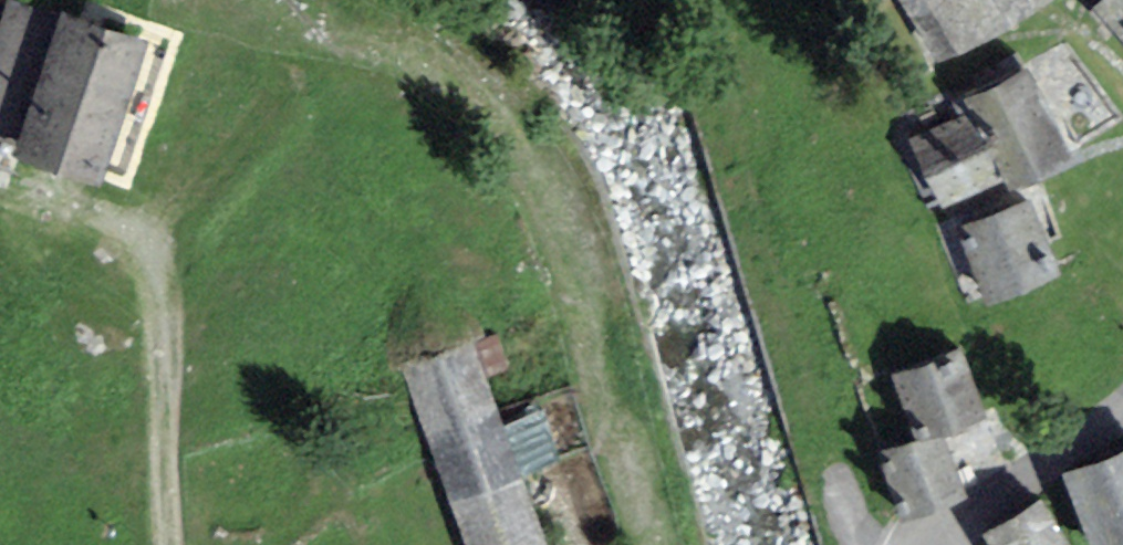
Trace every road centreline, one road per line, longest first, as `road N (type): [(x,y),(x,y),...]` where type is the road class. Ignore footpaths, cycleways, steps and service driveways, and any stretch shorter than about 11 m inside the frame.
road 1 (track): [(286,0),(483,97),(561,209),(654,544)]
road 2 (track): [(181,544),(159,220),(307,74)]

